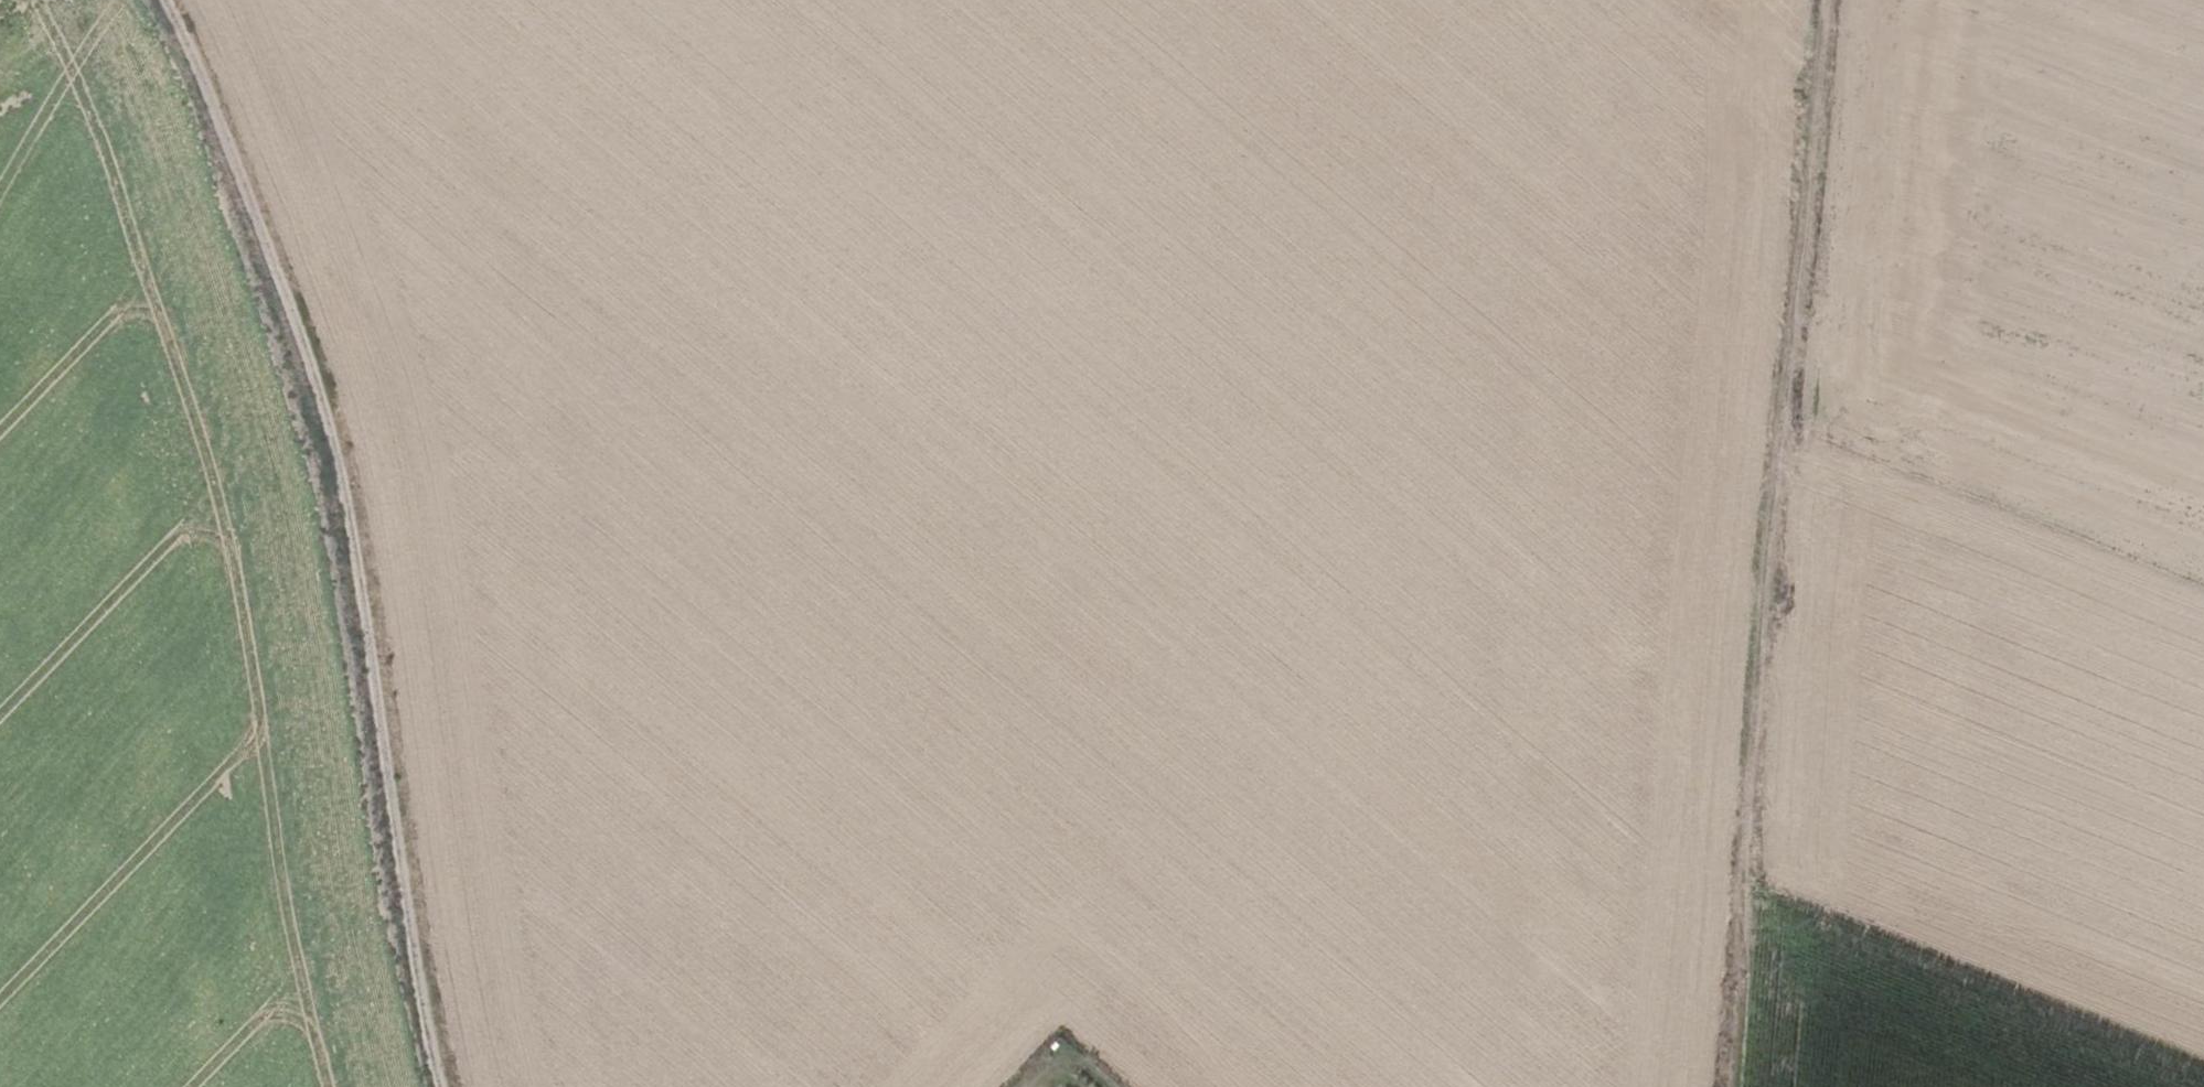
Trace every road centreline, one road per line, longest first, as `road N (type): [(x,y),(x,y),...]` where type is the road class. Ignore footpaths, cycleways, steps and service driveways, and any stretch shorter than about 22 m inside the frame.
road 1 (track): [(164,0),(316,375),(354,541),(445,1086)]
road 2 (track): [(1730,1086),(1825,0)]

